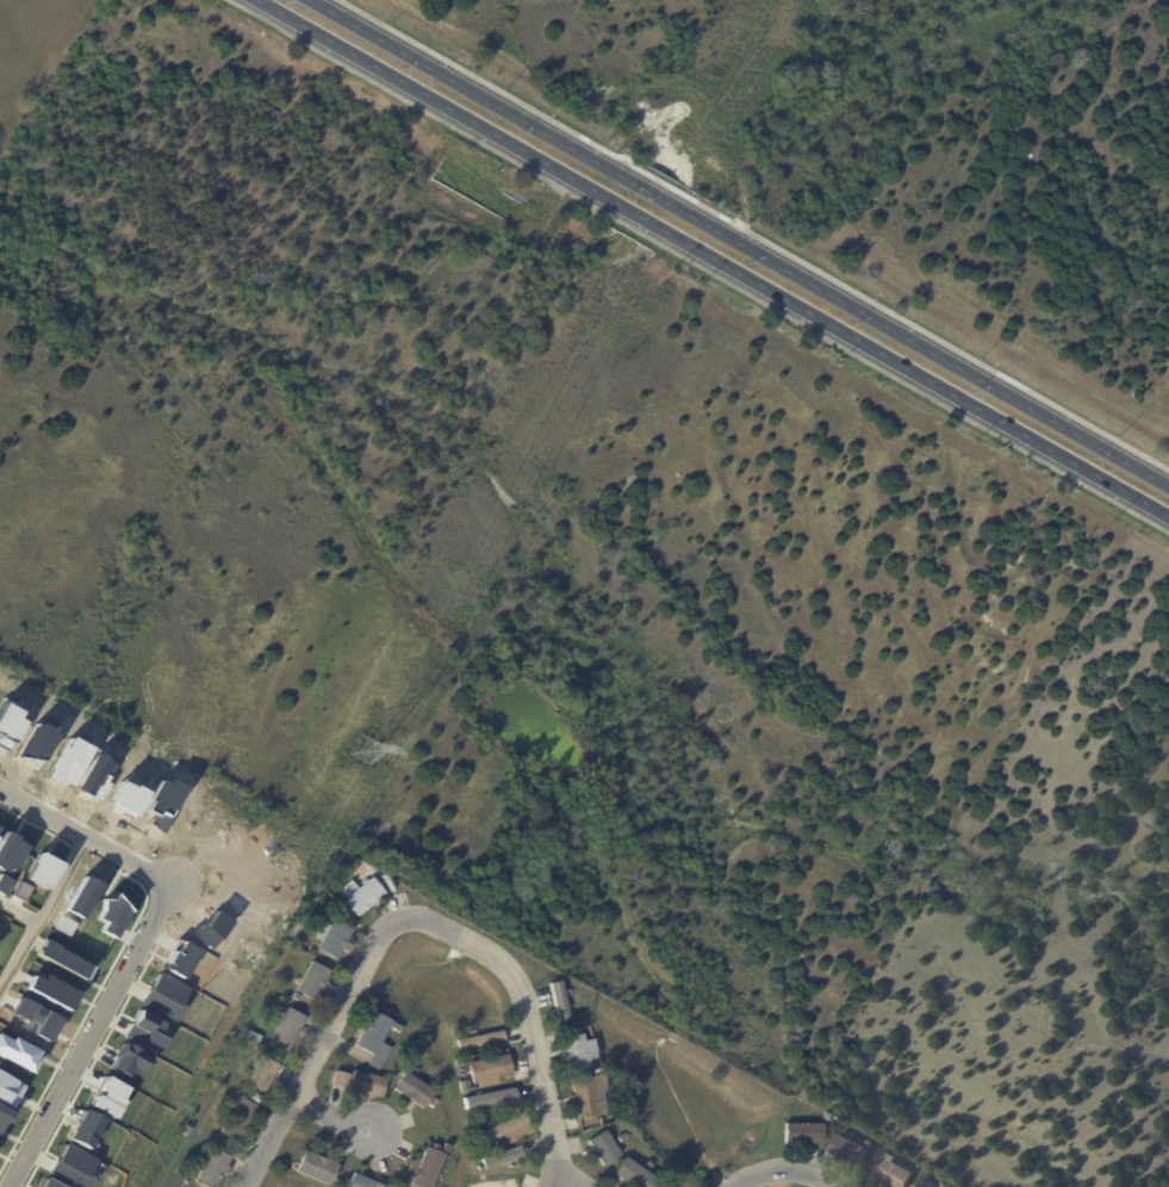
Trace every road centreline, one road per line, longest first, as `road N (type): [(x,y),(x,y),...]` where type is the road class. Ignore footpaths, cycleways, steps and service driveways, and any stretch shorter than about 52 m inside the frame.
road 1 (secondary): [(255,0),(1168,519)]
road 2 (secondary): [(1168,487),(311,0)]
road 3 (residential): [(579,1186),(568,1180),(539,1033),(516,978),(484,949),(403,919)]
road 4 (residential): [(175,885),(9,1186)]
road 5 (residential): [(251,1186),(303,1101),(379,936),(403,919)]
road 6 (residential): [(175,885),(0,791)]

